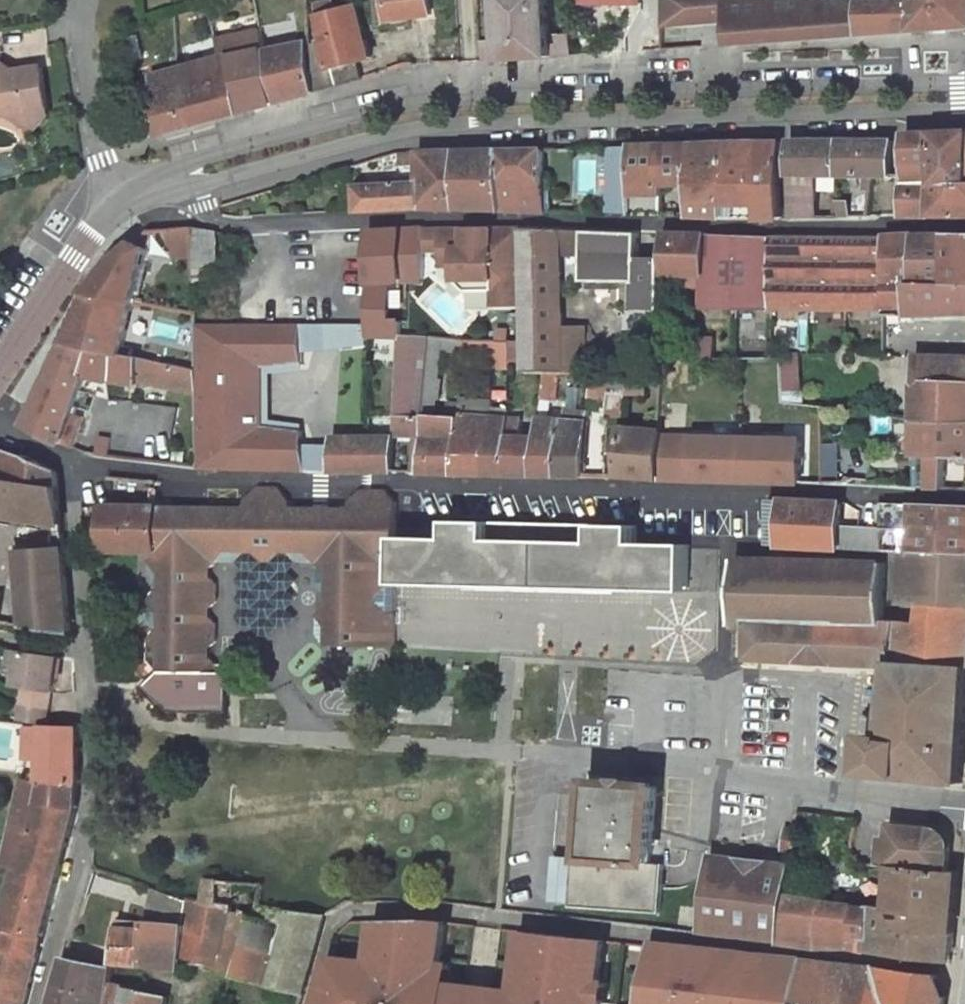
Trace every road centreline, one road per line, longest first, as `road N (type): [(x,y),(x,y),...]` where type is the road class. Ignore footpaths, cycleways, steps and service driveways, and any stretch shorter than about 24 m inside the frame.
road 1 (residential): [(964,497),(205,477),(72,462)]
road 2 (residential): [(964,225),(419,216),(225,225),(200,213),(180,178)]
road 3 (residential): [(964,84),(406,105),(203,158),(180,178)]
road 4 (residential): [(180,178),(207,182),(384,135),(471,123),(964,107)]
road 5 (residential): [(313,1003),(333,924),(353,911),(442,910),(964,974)]
road 6 (residential): [(72,462),(90,738),(87,810),(41,1003)]
road 7 (residential): [(523,751),(964,804)]
road 8 (residential): [(88,0),(83,36),(118,204)]
road 9 (residential): [(118,204),(0,368)]

